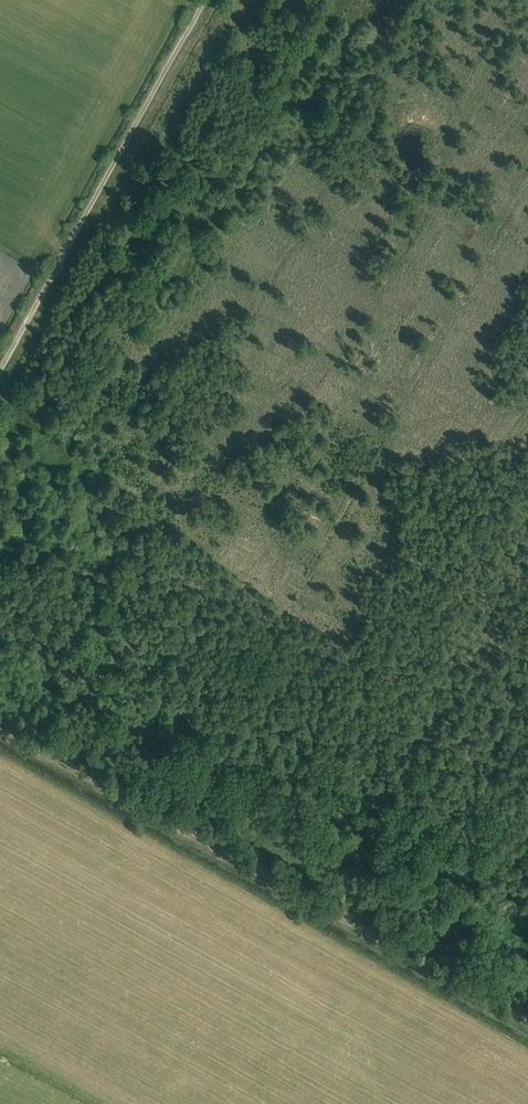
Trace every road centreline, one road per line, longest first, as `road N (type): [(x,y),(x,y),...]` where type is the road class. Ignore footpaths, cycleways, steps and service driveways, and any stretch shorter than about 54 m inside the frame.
road 1 (track): [(0,732),(527,1026)]
road 2 (unclassified): [(0,366),(203,0)]

